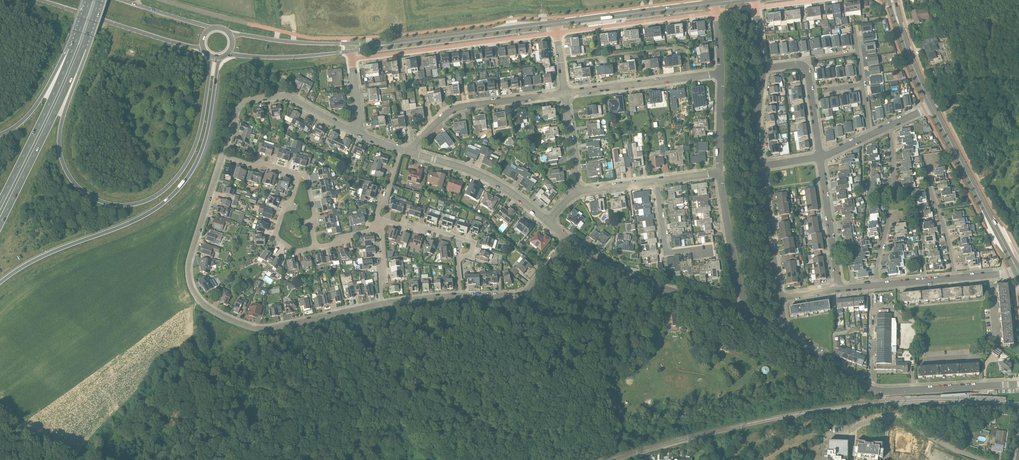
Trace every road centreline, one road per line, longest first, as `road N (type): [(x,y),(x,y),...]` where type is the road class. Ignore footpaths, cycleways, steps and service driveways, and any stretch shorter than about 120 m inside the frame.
road 1 (trunk): [(211,56),(189,160),(160,193),(124,205),(85,192),(62,161),(60,132),(83,49)]
road 2 (trunk): [(0,283),(175,193),(203,147),(220,58)]
road 3 (residential): [(381,304),(269,329),(203,304),(189,263),(222,156)]
road 4 (residential): [(1018,384),(878,391),(785,336)]
road 5 (residential): [(351,58),(557,33)]
road 6 (residential): [(746,316),(616,273),(568,238)]
road 7 (trunk): [(0,225),(83,49)]
road 8 (residential): [(361,135),(288,96),(264,98),(239,106),(222,156)]
road 9 (tertiary): [(1016,269),(931,106)]
road 10 (residential): [(408,152),(458,107),(564,93)]
road 11 (tertiary): [(384,45),(555,23)]
road 12 (trunk): [(72,50),(0,203)]
road 13 (tertiary): [(41,0),(203,47)]
road 14 (tertiary): [(555,23),(714,3)]
road 15 (residential): [(557,33),(716,13)]
road 16 (residential): [(461,296),(457,261),(472,253),(471,241),(425,227),(378,225)]
road 17 (residential): [(564,93),(721,73)]
road 18 (residential): [(548,221),(495,182),(408,152)]
road 19 (residential): [(746,316),(720,172)]
road 20 (residential): [(461,296),(522,294),(568,238)]
road 21 (residential): [(838,289),(820,157)]
road 22 (residential): [(820,157),(806,69),(762,67)]
road 23 (residential): [(780,297),(761,167)]
road 24 (residential): [(954,278),(923,156)]
road 25 (tertiary): [(227,55),(350,51)]

